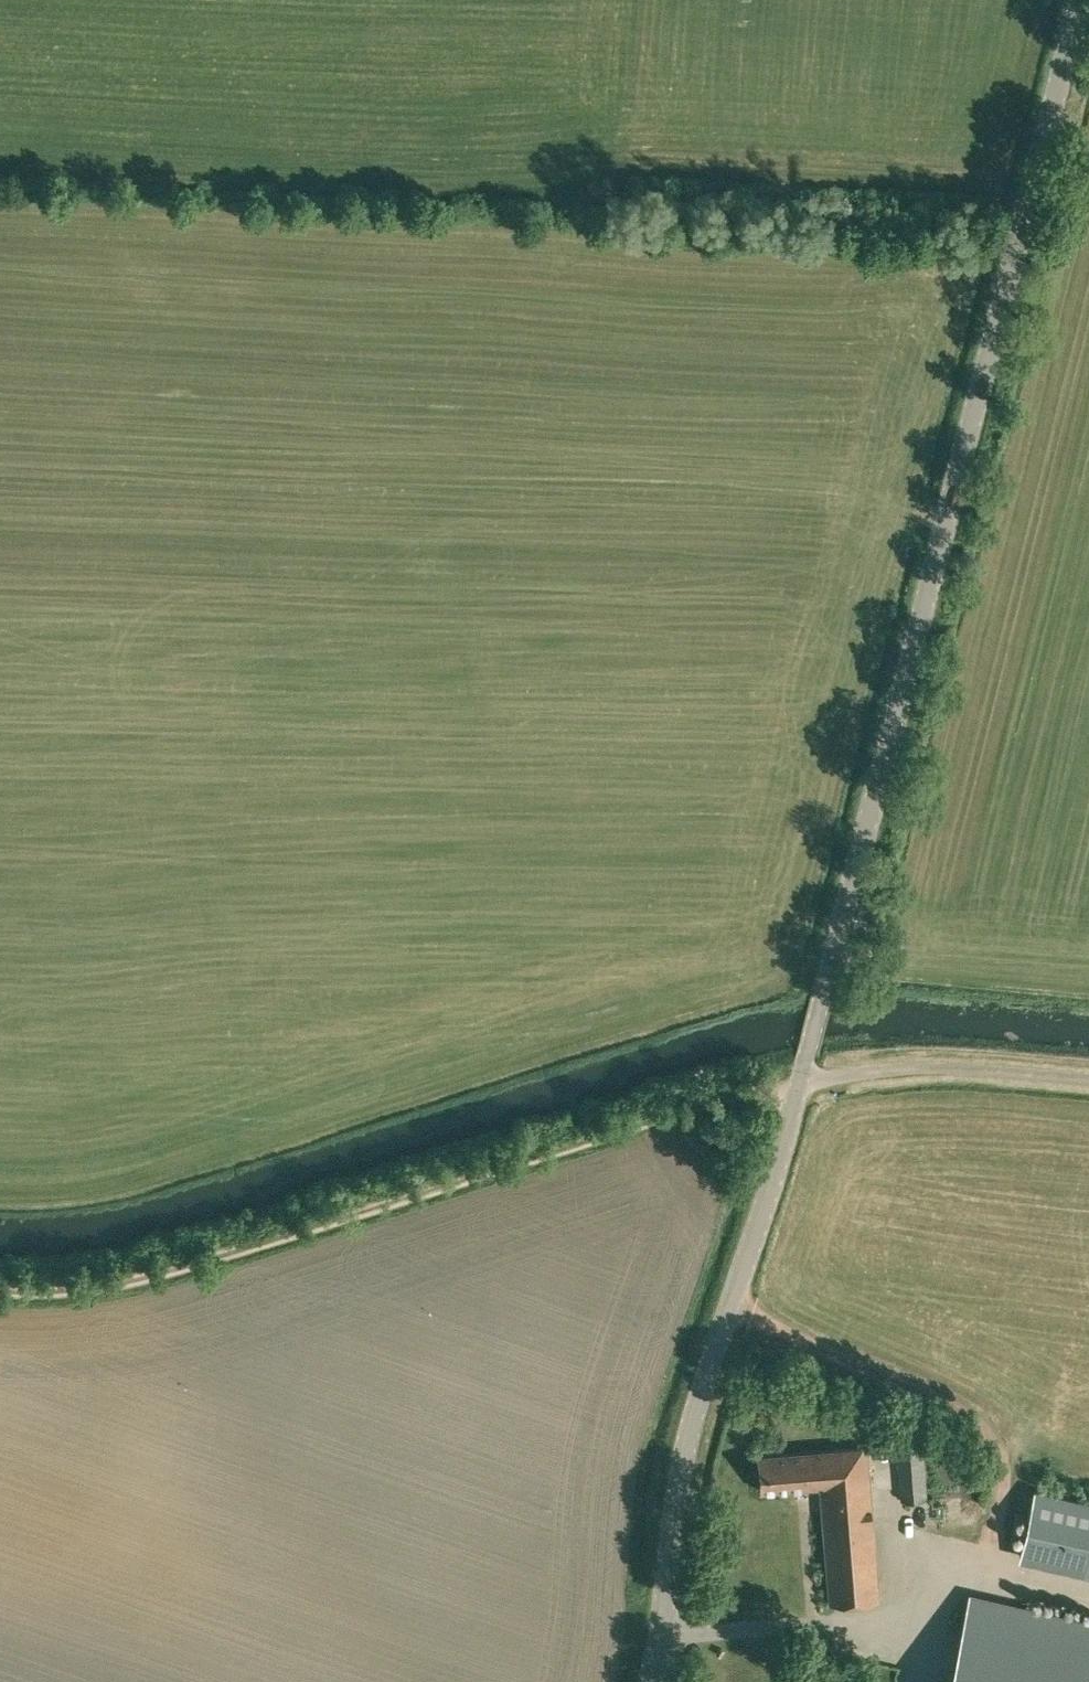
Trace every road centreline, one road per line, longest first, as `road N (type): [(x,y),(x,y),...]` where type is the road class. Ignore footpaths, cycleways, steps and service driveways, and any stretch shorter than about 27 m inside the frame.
road 1 (tertiary): [(651,1681),(691,1428),(773,1178),(1079,0)]
road 2 (track): [(800,1077),(141,1283),(0,1298)]

